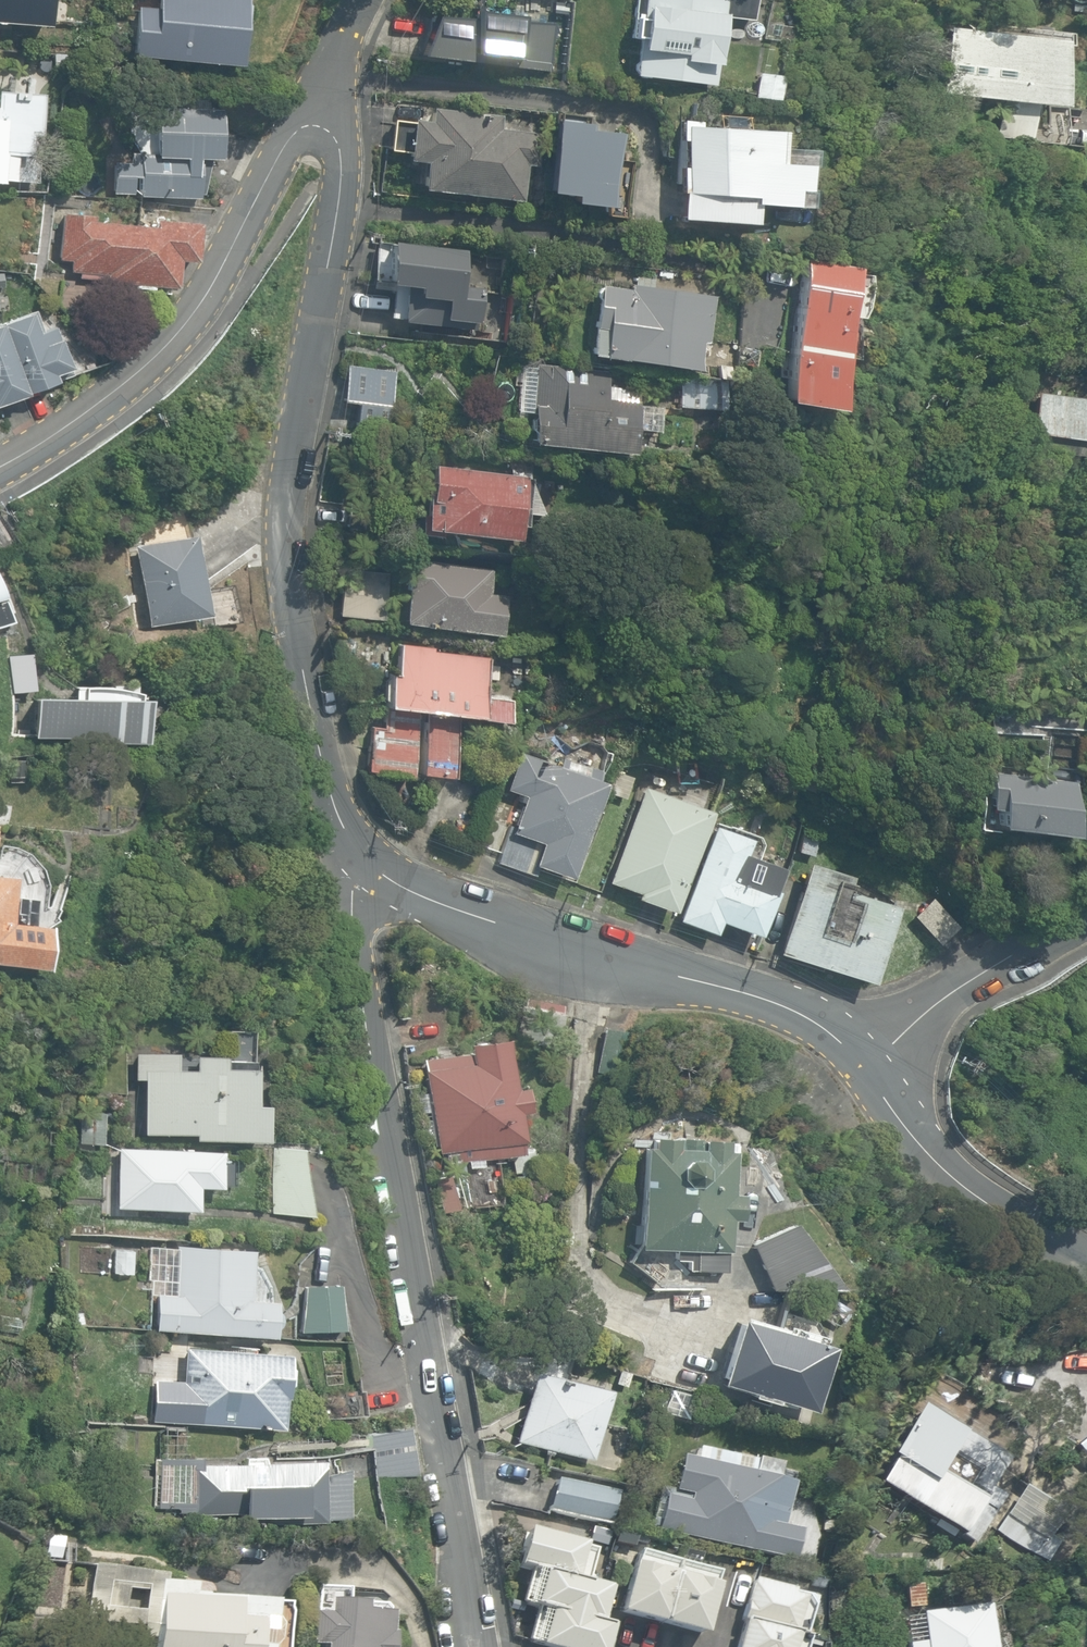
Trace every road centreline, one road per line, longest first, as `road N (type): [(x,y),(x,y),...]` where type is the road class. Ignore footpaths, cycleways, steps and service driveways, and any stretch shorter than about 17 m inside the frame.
road 1 (residential): [(369,870),(355,892),(355,930),(457,1492),(474,1646)]
road 2 (residential): [(319,124),(338,139),(342,174),(295,454),(295,573),(321,721),(369,870)]
road 3 (residential): [(369,870),(753,994),(820,1024),(866,1058)]
road 4 (residential): [(0,466),(106,399),(171,339),(224,266),(280,145),(304,123),(319,124)]
road 5 (residential): [(866,1058),(940,1171),(1086,1252)]
road 6 (residential): [(866,1058),(1086,913)]
road 7 (residential): [(319,124),(330,76),(368,0)]

